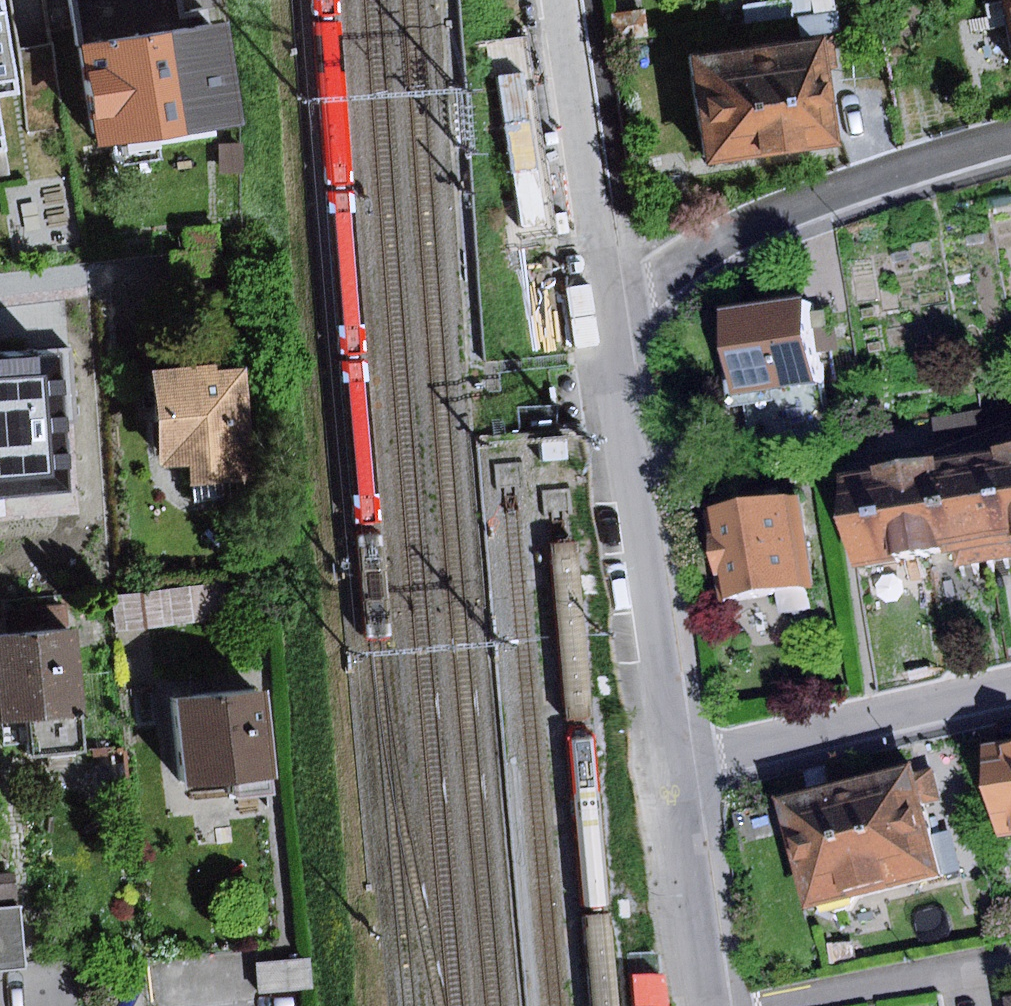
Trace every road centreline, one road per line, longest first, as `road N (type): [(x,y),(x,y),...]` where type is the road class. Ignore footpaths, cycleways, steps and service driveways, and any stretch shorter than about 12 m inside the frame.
road 1 (residential): [(603,295),(667,769)]
road 2 (residential): [(1010,141),(773,212),(670,272),(603,295)]
road 3 (residential): [(667,769),(1010,692)]
road 4 (residential): [(559,0),(603,295)]
road 5 (residential): [(667,769),(706,1005)]

